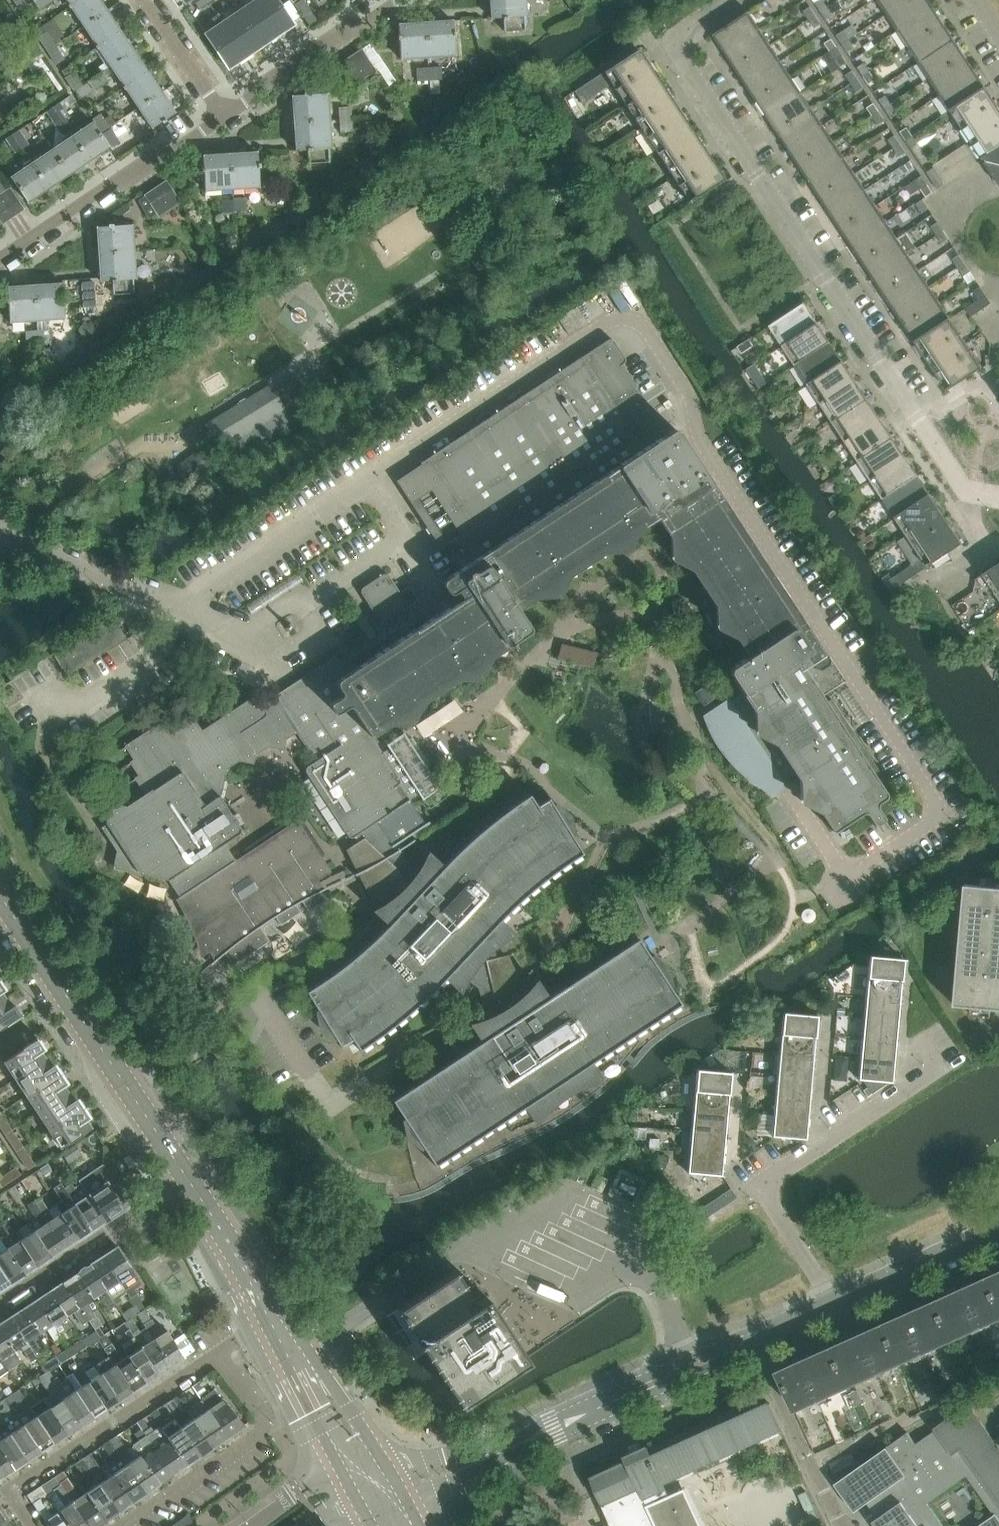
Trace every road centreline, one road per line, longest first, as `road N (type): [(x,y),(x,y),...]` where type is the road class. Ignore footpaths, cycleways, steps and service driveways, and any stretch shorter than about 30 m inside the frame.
road 1 (residential): [(723,0),(669,38),(956,481),(998,496)]
road 2 (residential): [(839,1302),(757,1186),(938,1070),(918,1041)]
road 3 (residential): [(737,1349),(687,1360),(429,1460),(382,1469)]
road 4 (residential): [(399,1497),(440,1490),(559,1439),(737,1349)]
road 5 (secondary): [(188,1180),(0,893)]
road 6 (residential): [(217,1355),(10,1494),(31,1525)]
road 7 (residential): [(0,257),(223,114)]
road 8 (residential): [(125,1525),(262,1429),(217,1355)]
road 9 (residential): [(0,1304),(188,1180)]
road 10 (residential): [(223,114),(395,0)]
road 11 (residential): [(755,1341),(844,1525)]
road 12 (residential): [(180,608),(0,532)]
road 13 (residential): [(839,1302),(998,1229)]
road 14 (secondary): [(274,1322),(188,1180)]
road 15 (secondary): [(382,1469),(347,1410),(294,1358)]
road 16 (residential): [(223,114),(147,0)]
road 17 (secondary): [(294,1358),(306,1414),(347,1478)]

